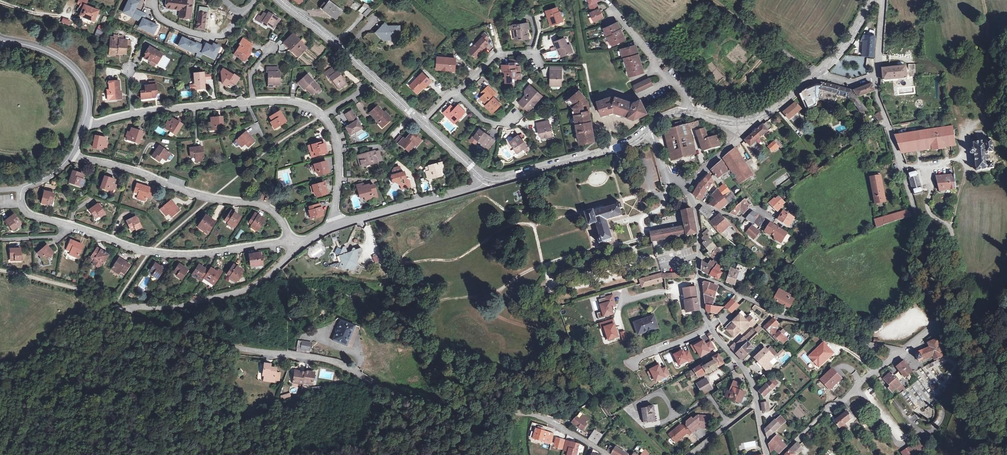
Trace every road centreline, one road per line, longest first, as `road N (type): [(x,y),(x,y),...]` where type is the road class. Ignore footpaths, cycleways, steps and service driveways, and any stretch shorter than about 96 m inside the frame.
road 1 (residential): [(296,249),(230,298),(135,305),(129,316),(212,342),(327,360),(438,405),(547,418),(609,454)]
road 2 (residential): [(904,352),(939,324),(915,276),(917,217),(877,78)]
road 3 (residential): [(23,188),(21,202),(32,216),(151,253),(193,255),(290,241)]
road 4 (track): [(983,0),(988,90),(983,123),(962,126),(965,162),(950,230)]
road 5 (residential): [(290,241),(267,207),(186,192),(72,155)]
road 6 (residential): [(904,352),(787,320),(698,277)]
road 7 (residential): [(324,115),(293,101),(133,114)]
road 8 (tertiary): [(283,0),(421,122)]
road 9 (tertiary): [(485,179),(632,144),(650,130)]
road 10 (residential): [(781,454),(904,352)]
road 11 (track): [(0,409),(117,303)]
road 12 (residential): [(485,179),(336,224)]
road 13 (residential): [(757,402),(743,368),(705,319),(698,277)]
road 14 (residential): [(84,123),(87,91),(68,64),(0,37)]
road 15 (residential): [(686,114),(686,101),(613,10)]
road 16 (track): [(818,73),(711,0)]
road 17 (track): [(0,270),(117,303)]

